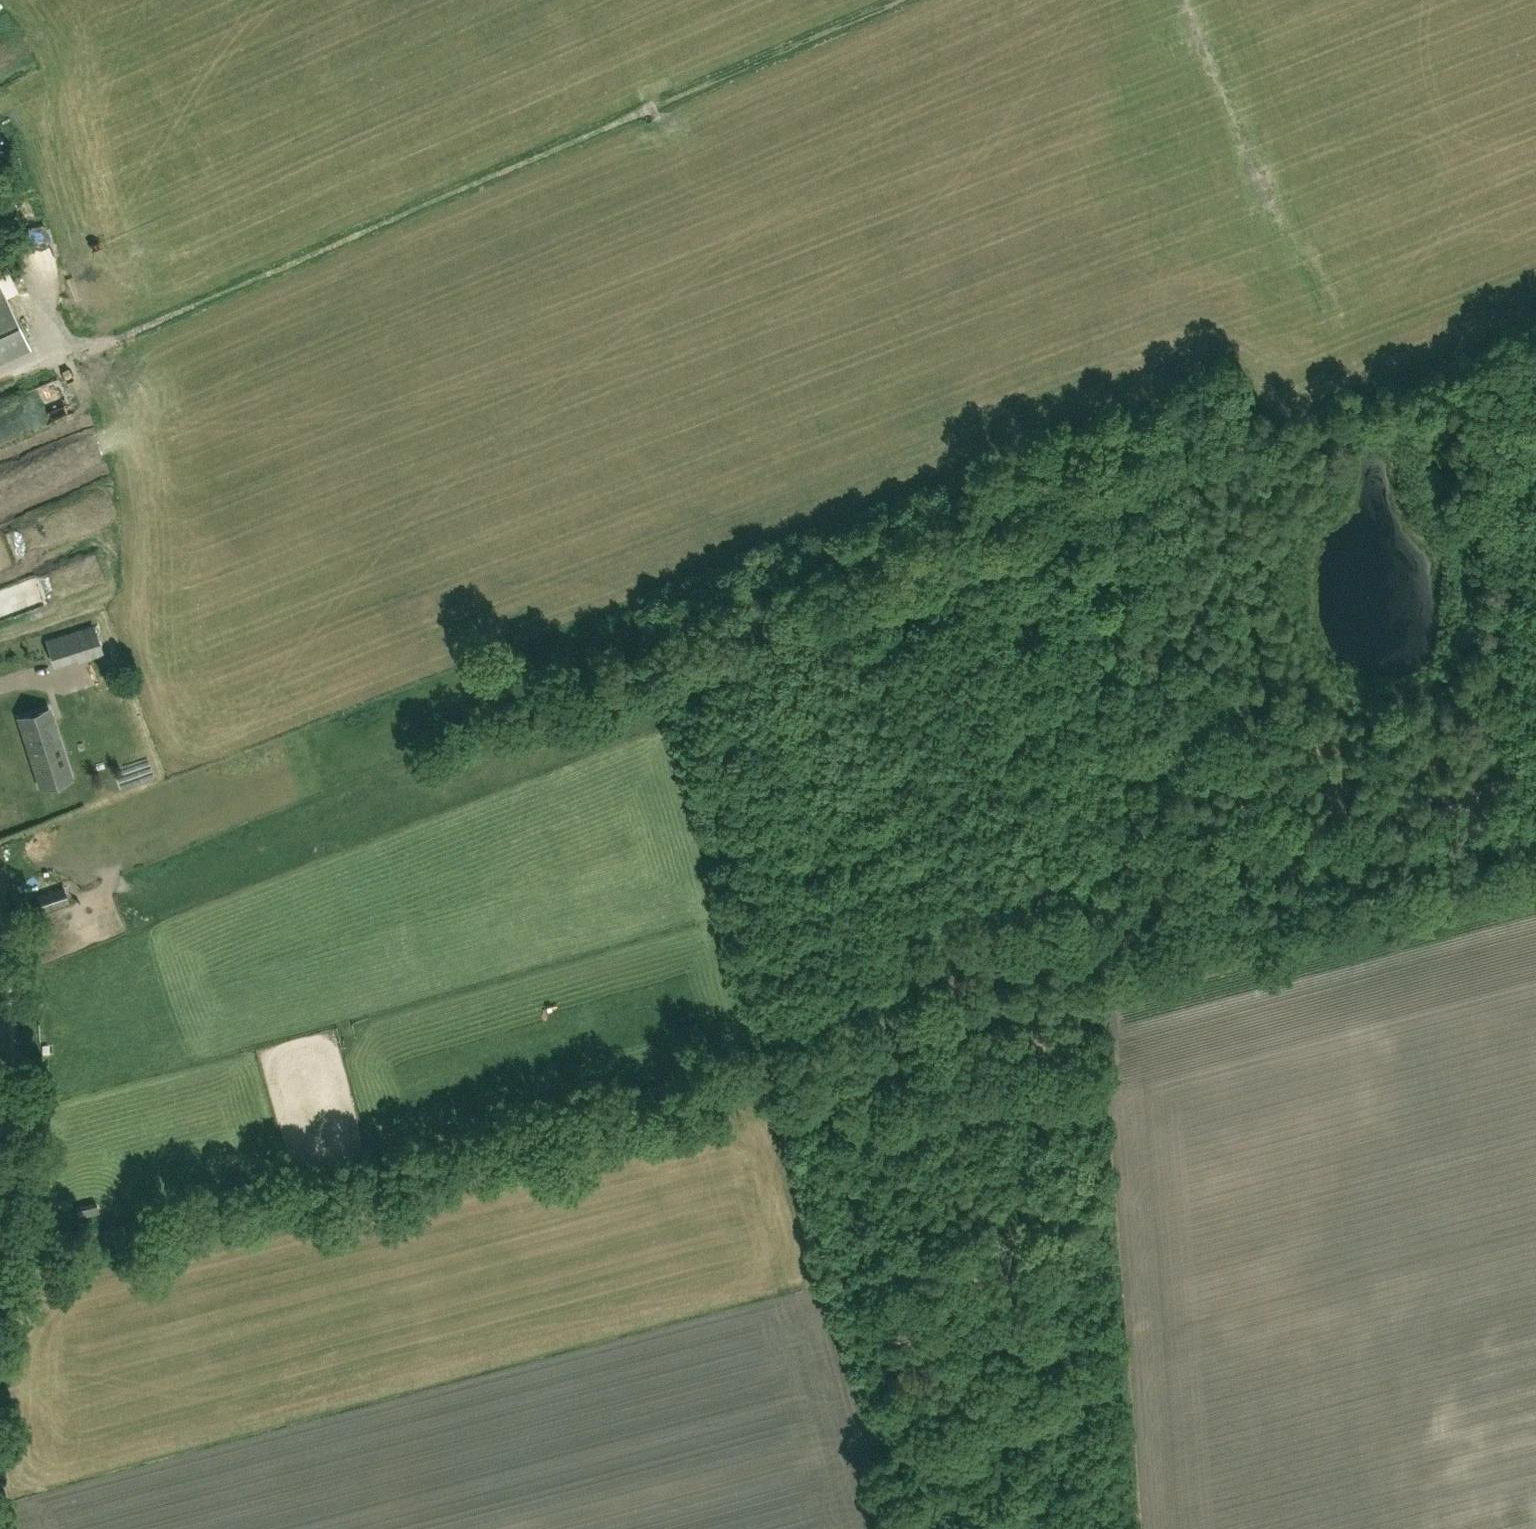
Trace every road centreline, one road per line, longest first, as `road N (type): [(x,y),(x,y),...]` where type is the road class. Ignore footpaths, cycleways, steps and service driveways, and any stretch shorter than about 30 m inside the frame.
road 1 (track): [(1224,959),(0,1276)]
road 2 (track): [(1190,968),(1122,779),(1101,658)]
road 3 (unclassified): [(0,1141),(0,956)]

